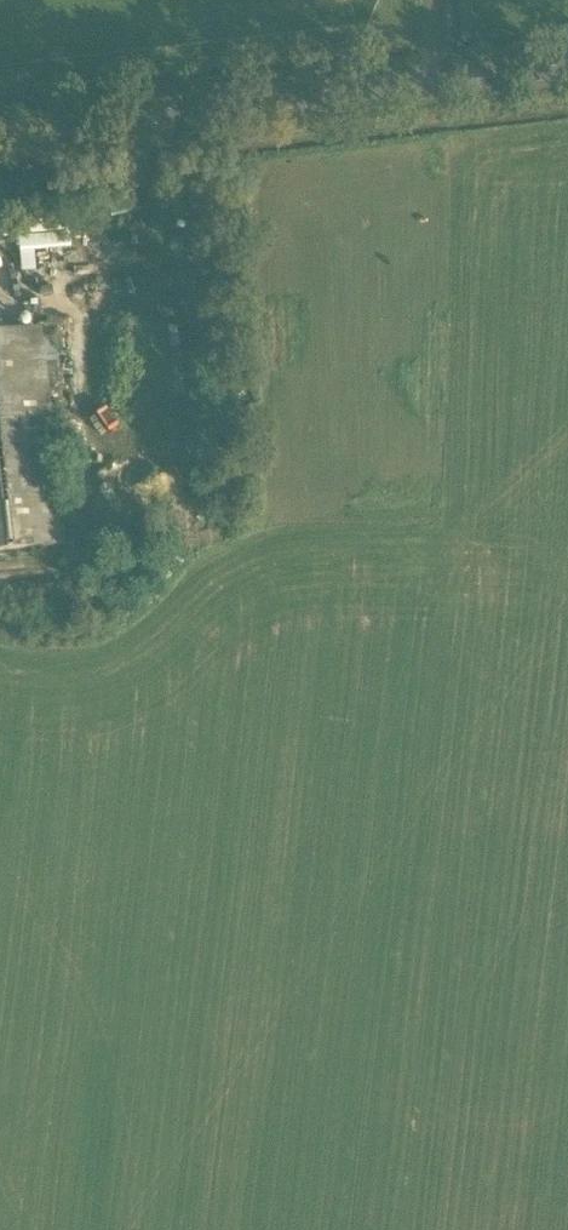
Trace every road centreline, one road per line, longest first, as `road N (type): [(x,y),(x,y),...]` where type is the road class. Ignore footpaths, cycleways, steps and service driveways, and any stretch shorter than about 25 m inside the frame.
road 1 (unclassified): [(567,69),(0,133)]

